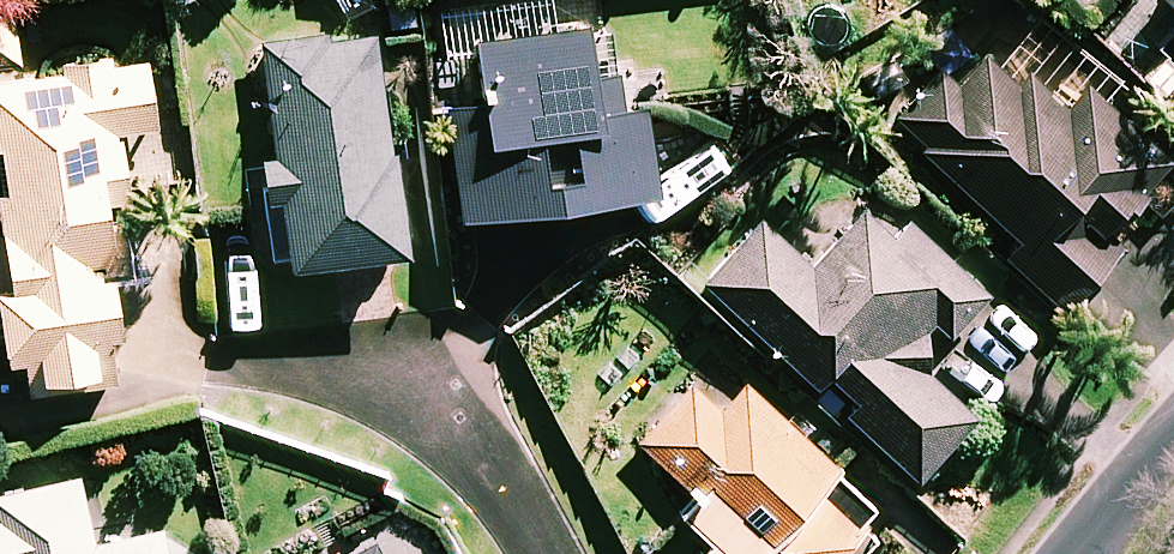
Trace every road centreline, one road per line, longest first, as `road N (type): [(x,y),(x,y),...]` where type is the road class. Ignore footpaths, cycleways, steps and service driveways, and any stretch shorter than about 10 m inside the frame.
road 1 (residential): [(254,362),(350,373),(421,402),(477,451),(539,553)]
road 2 (tertiary): [(1083,553),(1173,452)]

